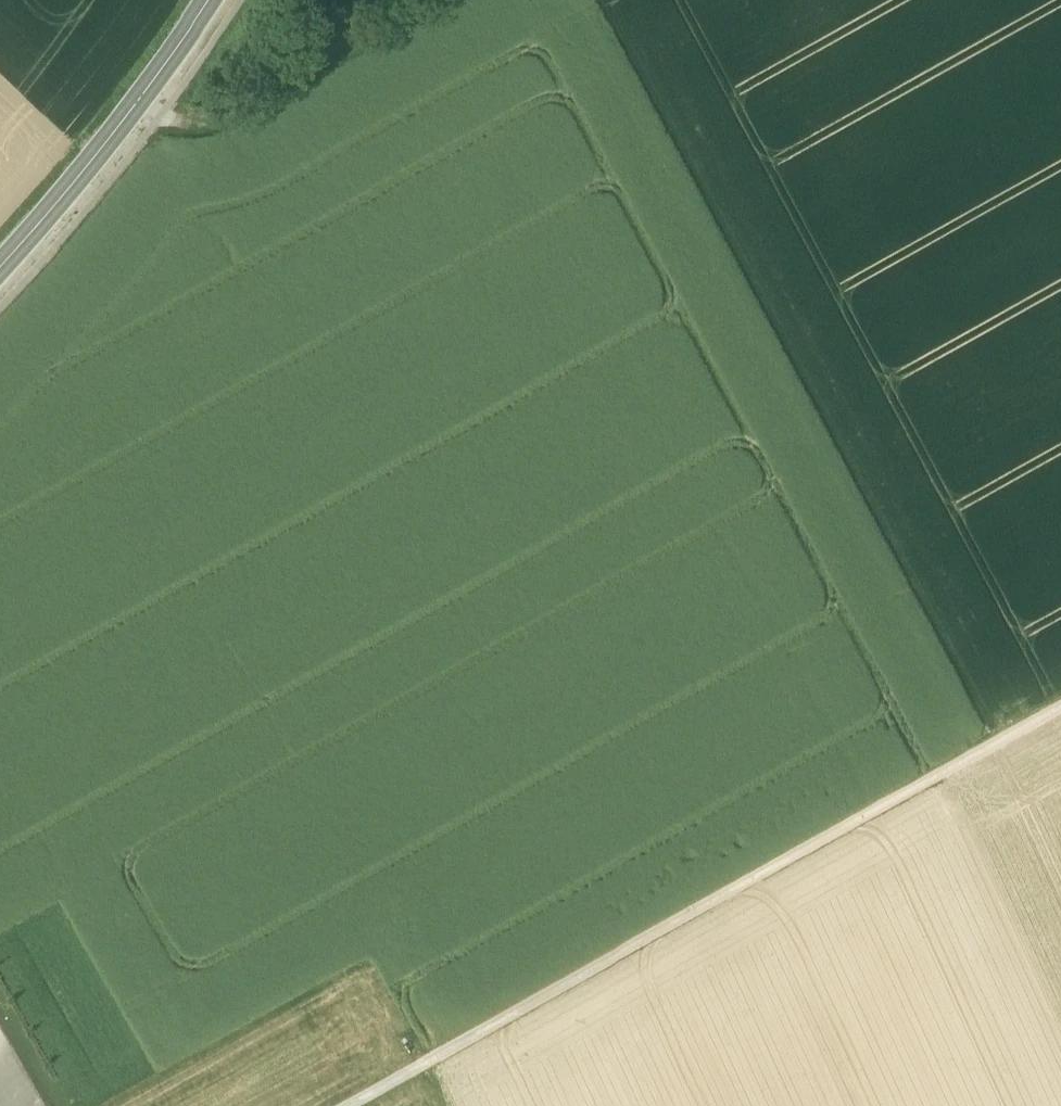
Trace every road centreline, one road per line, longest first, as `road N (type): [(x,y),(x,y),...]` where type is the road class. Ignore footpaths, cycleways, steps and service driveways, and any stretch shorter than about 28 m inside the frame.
road 1 (track): [(349,1105),(1060,707)]
road 2 (tertiary): [(0,265),(112,136),(208,0)]

